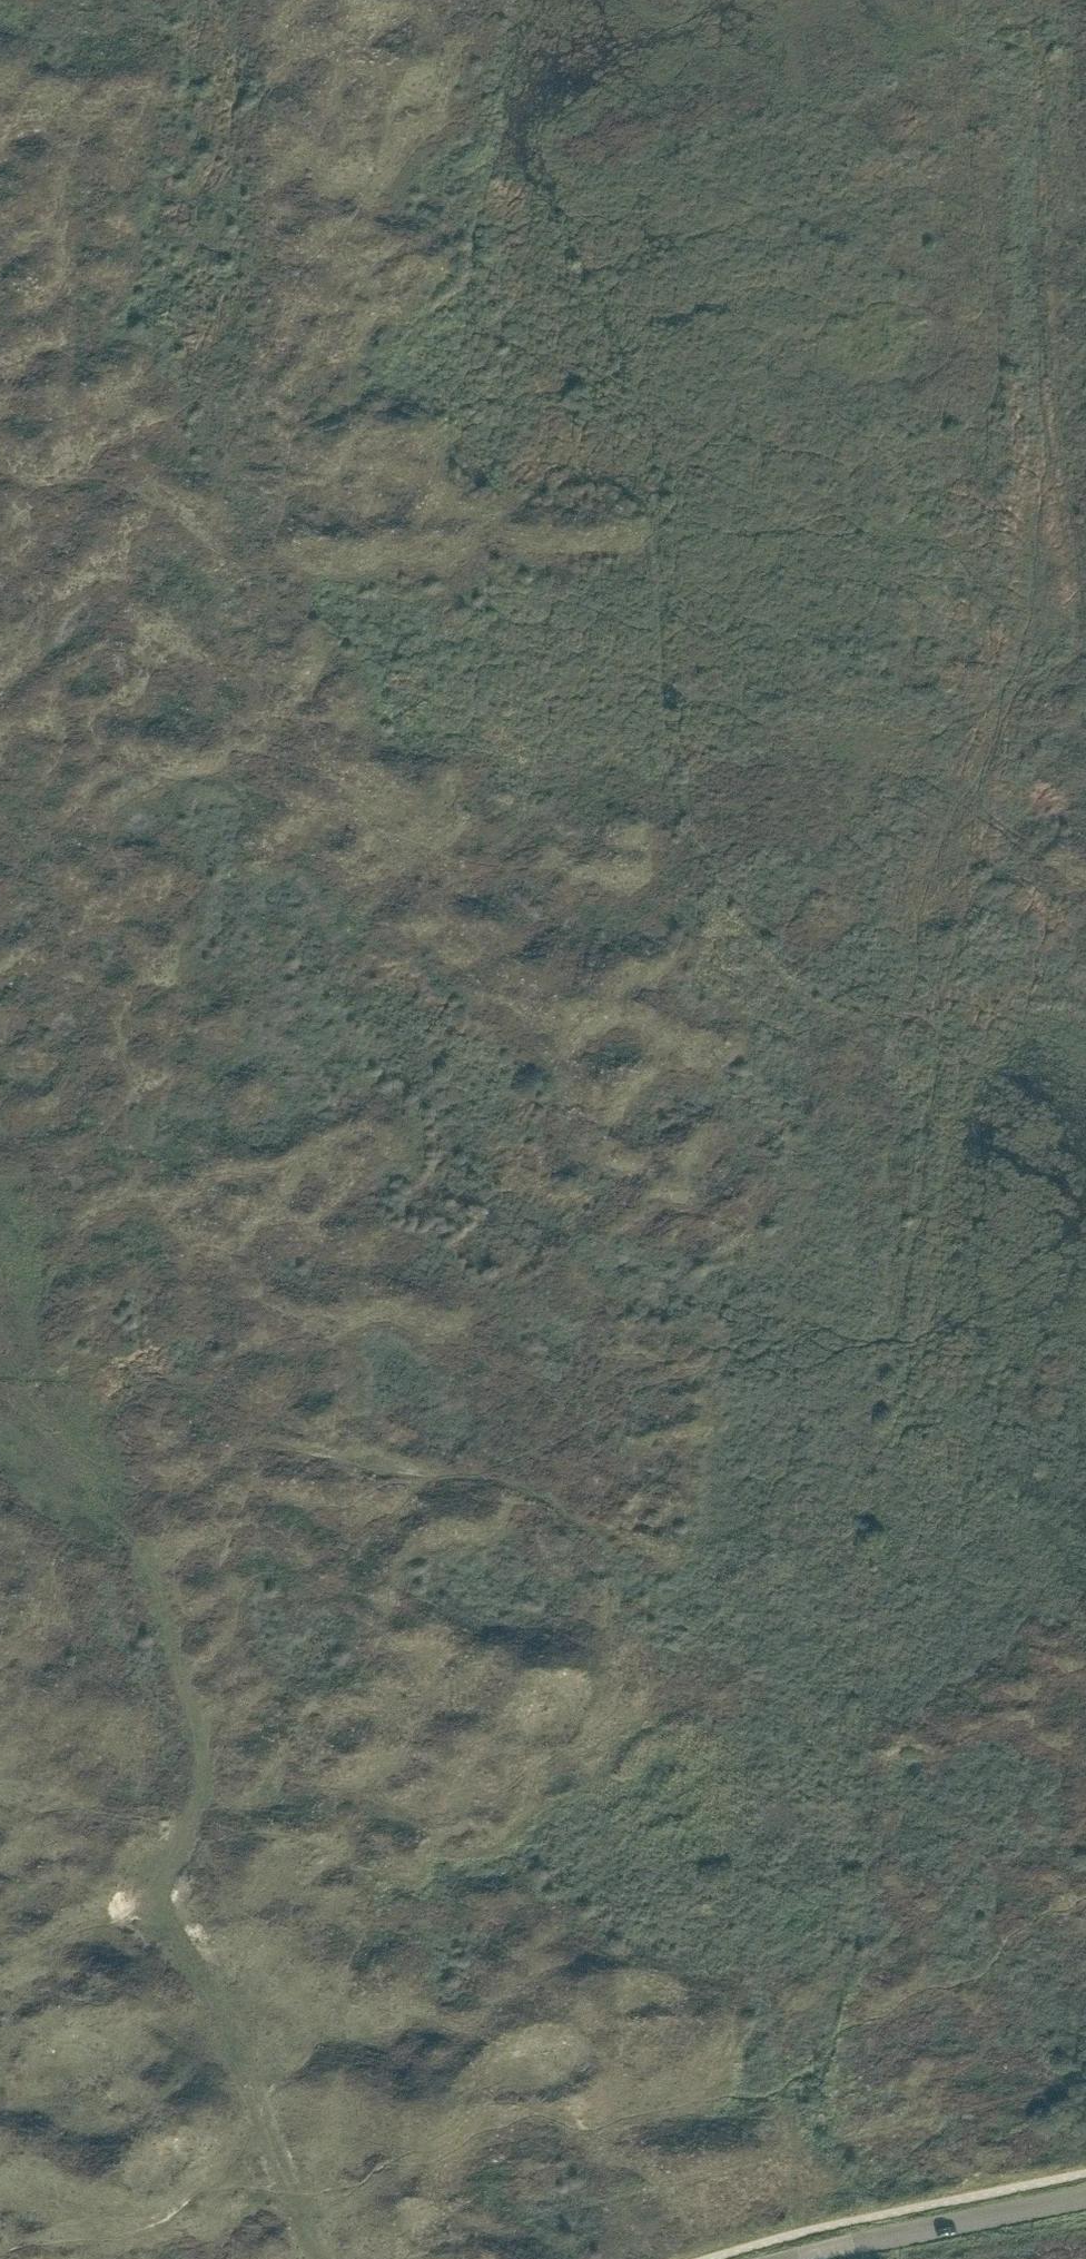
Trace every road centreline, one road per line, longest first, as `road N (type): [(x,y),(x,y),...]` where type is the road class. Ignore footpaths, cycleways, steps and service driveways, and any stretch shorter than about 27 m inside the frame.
road 1 (unclassified): [(796,2258),(1085,2198)]

